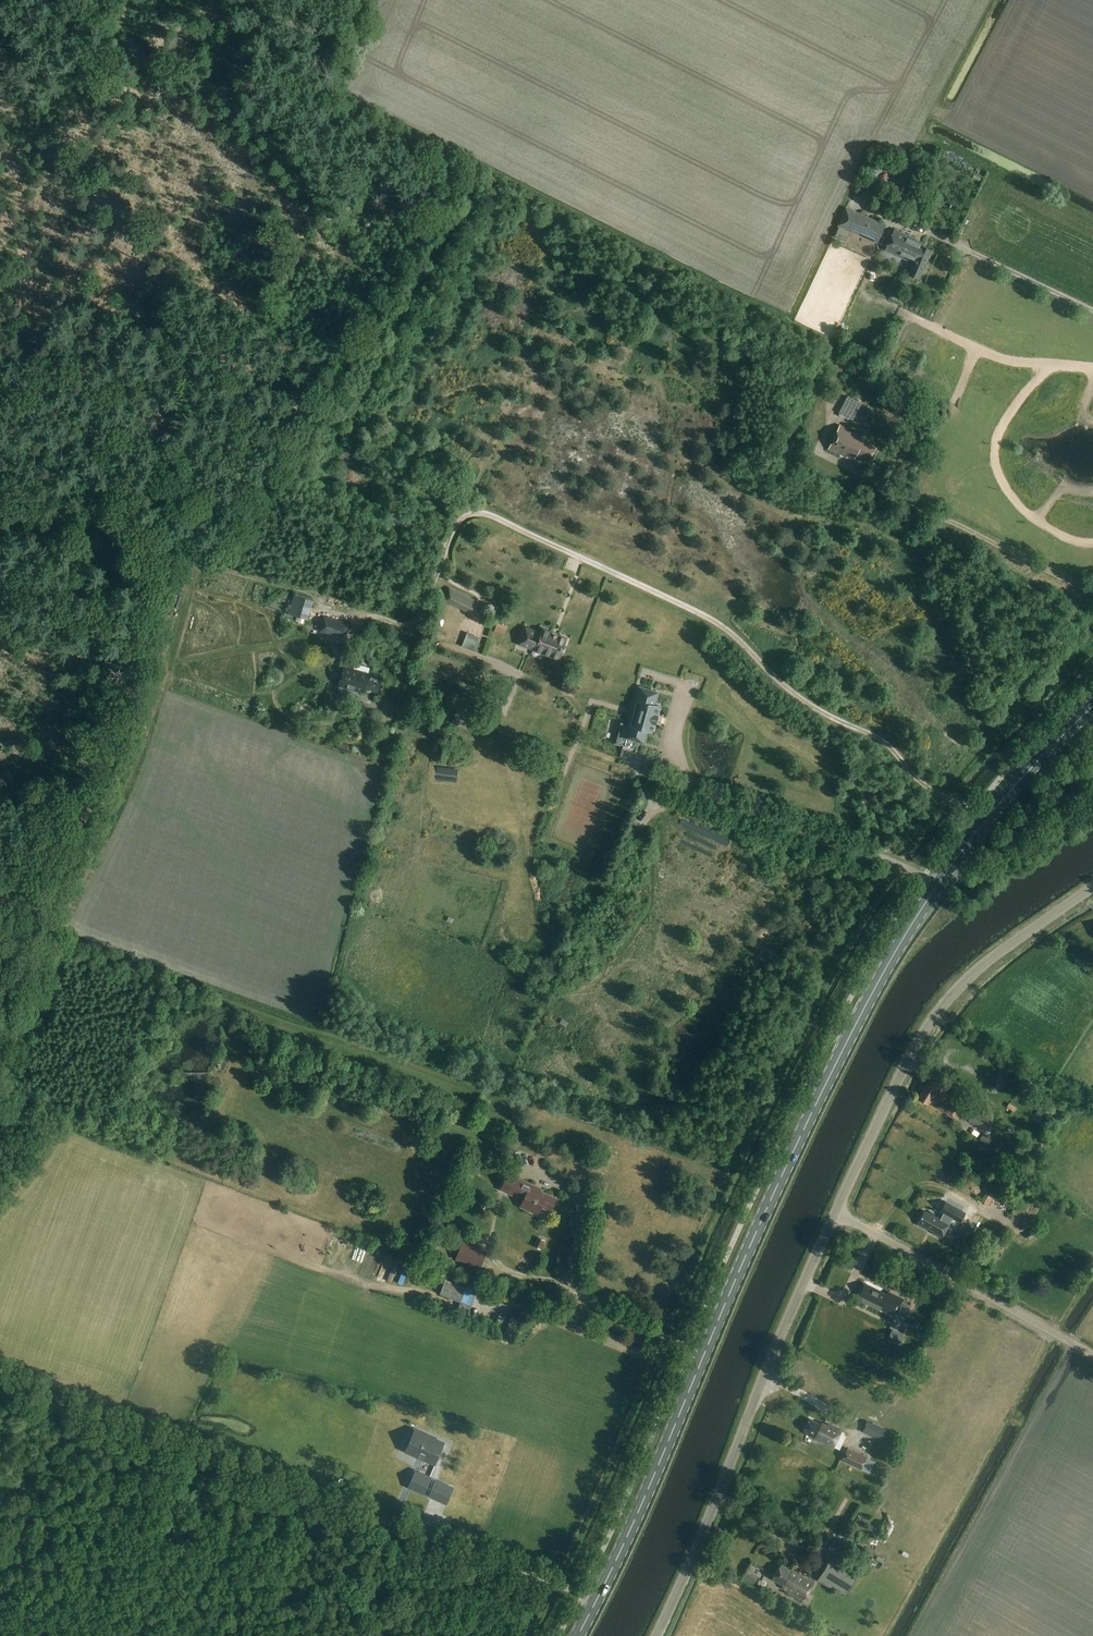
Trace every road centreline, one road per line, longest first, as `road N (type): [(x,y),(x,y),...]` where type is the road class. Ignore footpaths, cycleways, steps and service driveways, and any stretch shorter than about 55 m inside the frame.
road 1 (primary): [(577,1635),(765,1213),(895,951),(983,823),(1092,705)]
road 2 (track): [(653,375),(519,410),(497,433),(469,498),(471,514),(367,478),(354,454),(357,411),(415,285),(454,221),(488,190),(524,201),(530,228),(555,253),(617,276),(692,338),(744,353)]
road 3 (track): [(983,823),(919,782),(883,740),(806,703),(703,615),(475,513),(455,525),(442,565),(485,601),(478,632)]
road 4 (track): [(355,0),(334,86),(338,107),(459,173),(228,563)]
road 5 (track): [(929,720),(971,756),(985,742),(910,548),(867,526),(753,498),(715,469),(708,402),(692,387),(653,375),(665,394)]
road 6 (track): [(0,1378),(581,1593)]
road 7 (track): [(71,505),(186,223),(132,193),(217,0)]
road 8 (unclassified): [(657,1635),(836,1212)]
road 9 (unclassified): [(836,1212),(908,1058),(952,992),(1092,885)]
road 10 (track): [(45,922),(109,793),(178,546)]
road 11 (unclassified): [(1092,1355),(836,1212)]
road 12 (track): [(416,619),(402,625),(178,546)]
road 13 (track): [(1092,311),(953,244)]
road 14 (track): [(681,1366),(545,1316)]
road 15 (track): [(442,565),(416,619),(397,698)]

